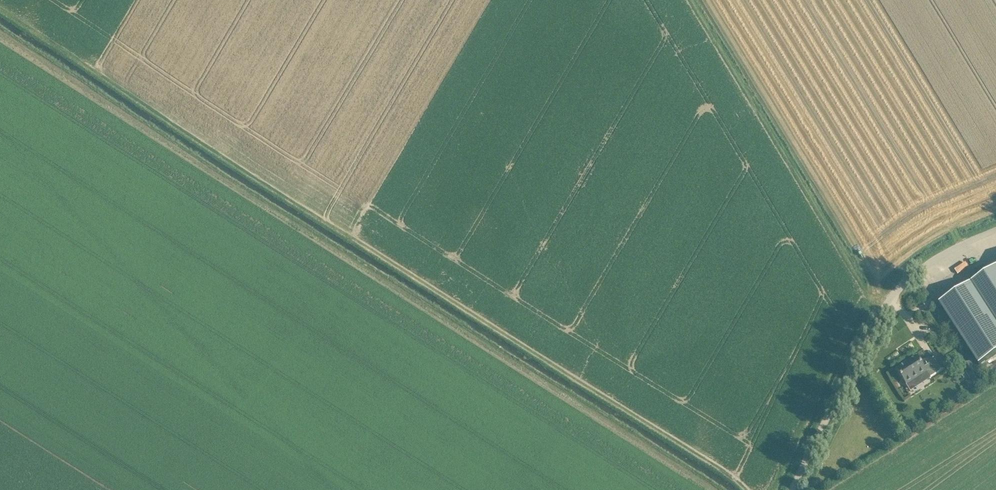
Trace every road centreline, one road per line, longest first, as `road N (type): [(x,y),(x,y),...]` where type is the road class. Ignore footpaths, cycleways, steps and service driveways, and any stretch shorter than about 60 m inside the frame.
road 1 (unclassified): [(793,489),(892,291),(935,255),(995,232)]

